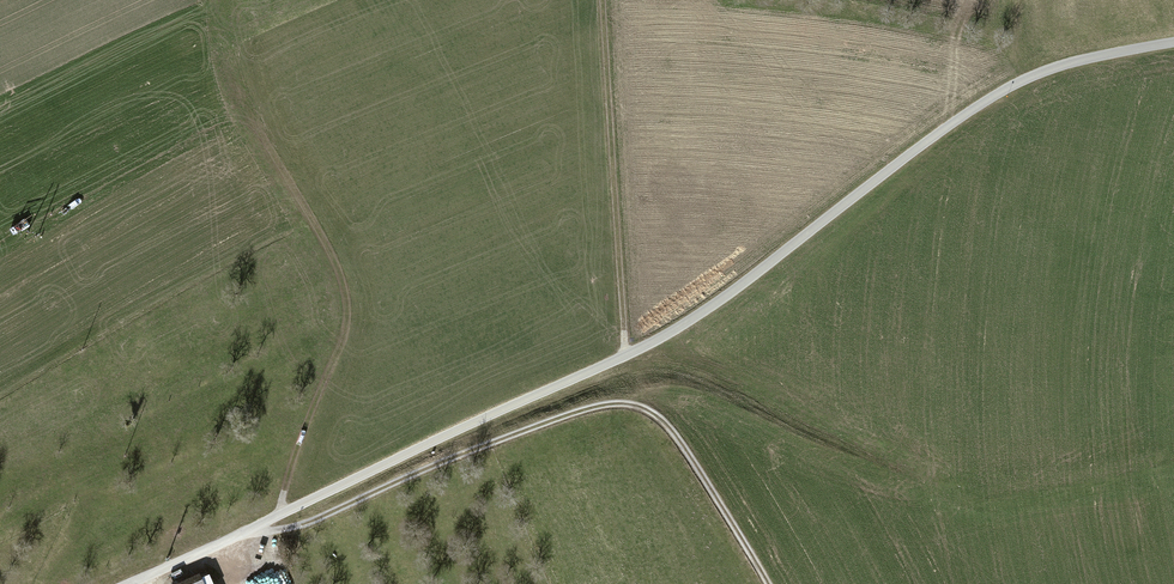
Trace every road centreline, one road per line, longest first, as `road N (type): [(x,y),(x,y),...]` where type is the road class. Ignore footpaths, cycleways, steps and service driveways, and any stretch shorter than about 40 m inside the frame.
road 1 (tertiary): [(1173,45),(1059,69),(1007,90),(704,314),(625,358),(132,583)]
road 2 (track): [(252,530),(306,523),(454,457),(627,404),(663,421),(765,583)]
road 3 (track): [(278,518),(341,342),(343,305),(336,273),(245,126),(216,3)]
road 4 (track): [(627,404),(660,393),(688,395),(926,497),(957,501),(1141,463)]
road 5 (track): [(625,358),(605,0)]

